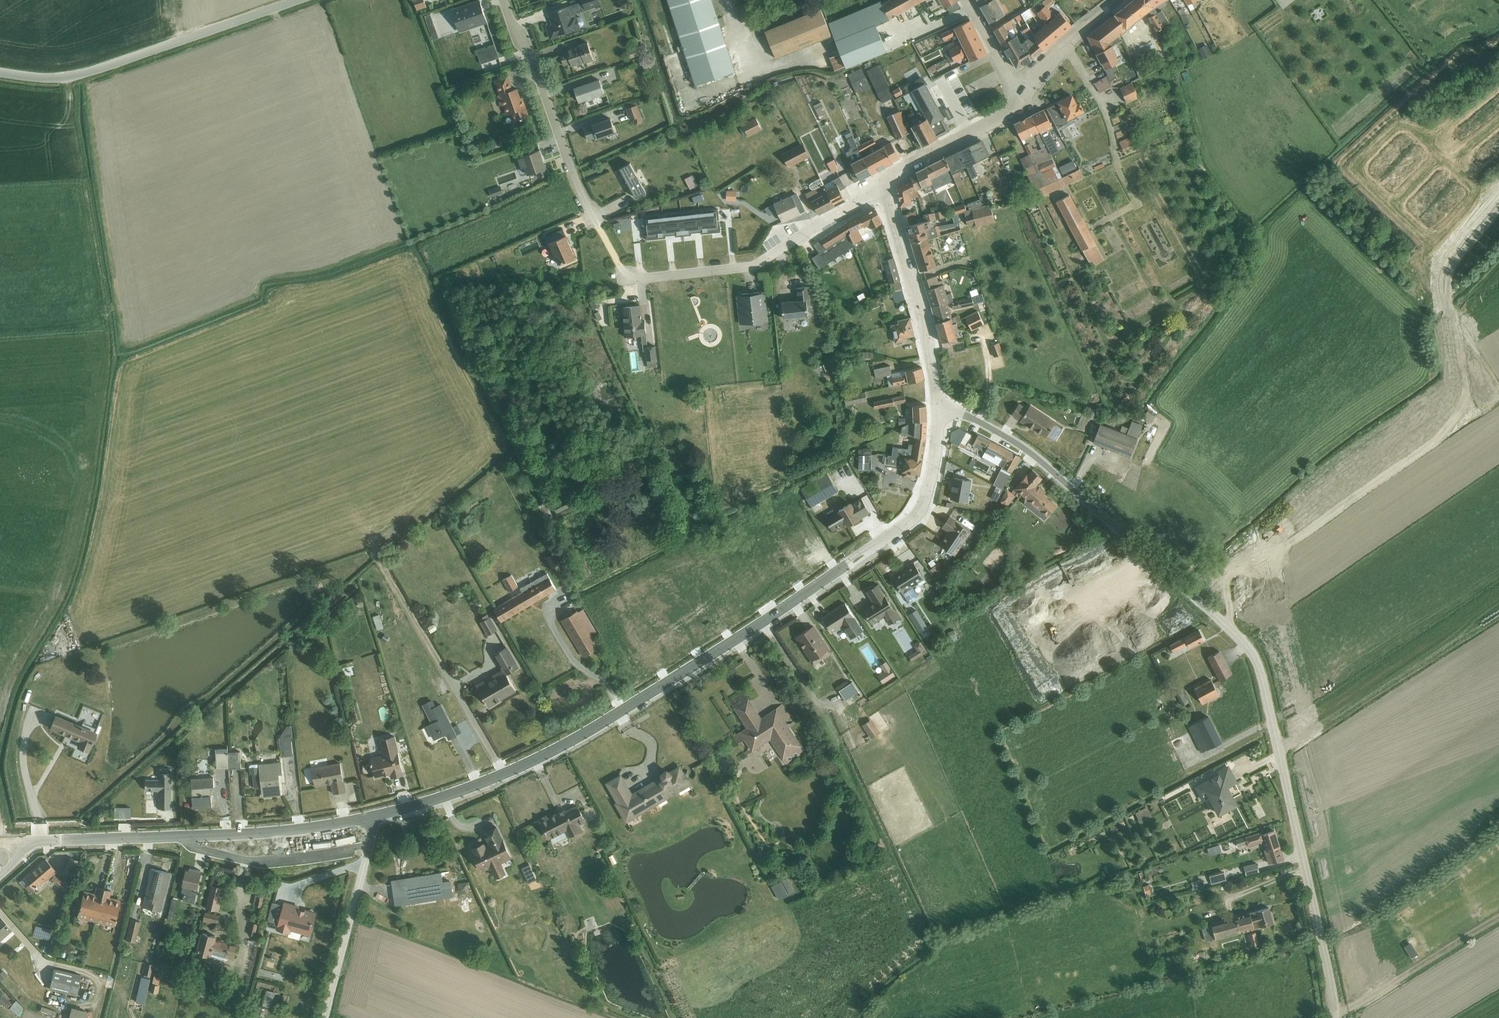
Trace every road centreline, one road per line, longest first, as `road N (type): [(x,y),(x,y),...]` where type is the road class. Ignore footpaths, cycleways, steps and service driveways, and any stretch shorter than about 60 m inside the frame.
road 1 (residential): [(938,407),(980,422),(1040,460),(1254,653),(1334,1017)]
road 2 (residential): [(938,407),(932,466),(909,518),(736,639),(540,757),(377,815)]
road 3 (residential): [(22,841),(232,833),(377,815)]
road 4 (unclassified): [(295,0),(76,75),(0,72)]
road 5 (residential): [(882,186),(756,265),(631,278)]
road 6 (residential): [(593,216),(504,0)]
road 7 (residential): [(882,186),(914,283),(938,407)]
road 8 (residential): [(377,815),(323,1017)]
road 9 (residential): [(1022,93),(1004,115),(903,167),(882,186)]
road 10 (residential): [(1022,93),(1052,55),(1116,0)]

